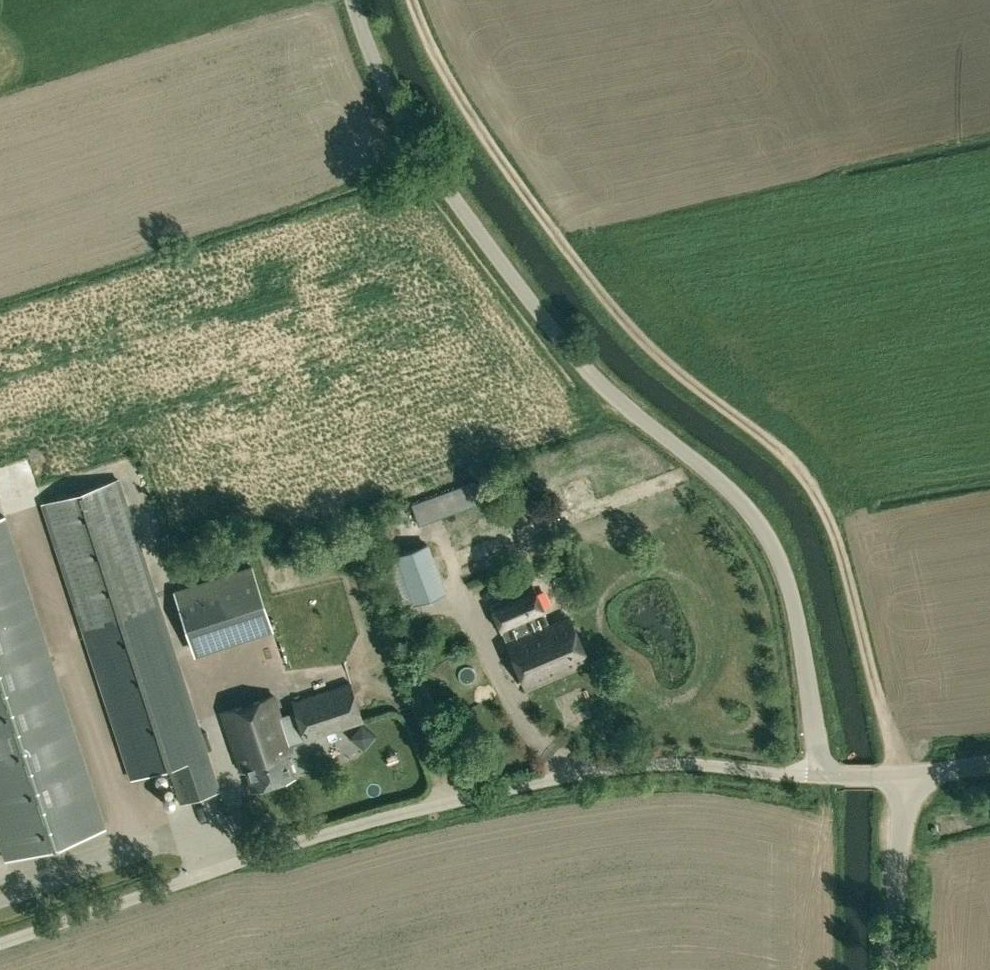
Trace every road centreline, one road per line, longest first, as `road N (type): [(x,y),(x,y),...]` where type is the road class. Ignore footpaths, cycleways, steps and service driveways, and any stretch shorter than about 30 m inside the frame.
road 1 (track): [(410,0),(466,111),(589,284),(659,359),(764,440),(819,502),(842,563),(894,780)]
road 2 (unclassified): [(822,776),(797,617),(772,547),(726,489),(625,411),(559,341),(414,138),(371,61),(351,0)]
road 3 (unclassified): [(822,776),(642,767),(398,812),(0,946)]
road 4 (unclassified): [(891,969),(904,779)]

